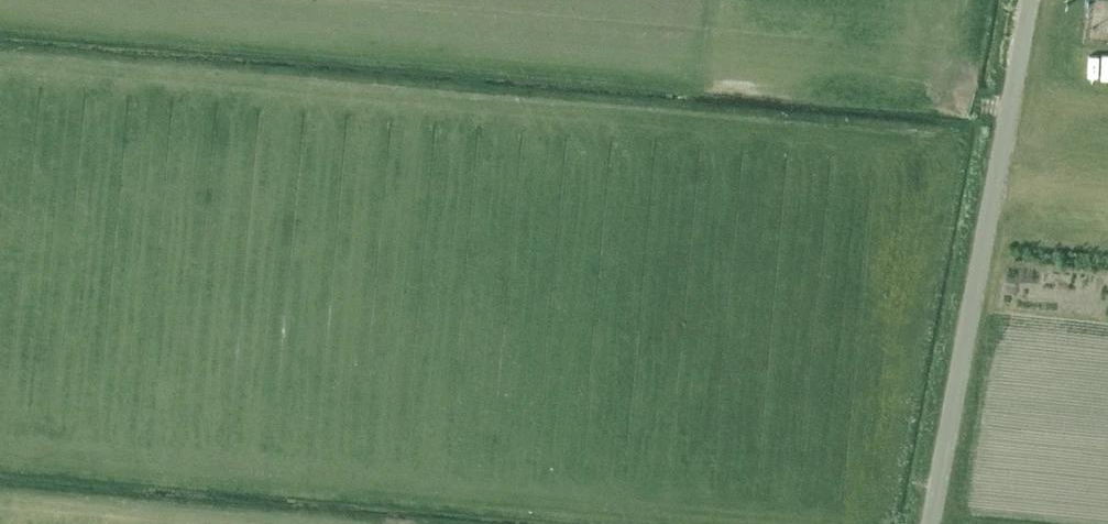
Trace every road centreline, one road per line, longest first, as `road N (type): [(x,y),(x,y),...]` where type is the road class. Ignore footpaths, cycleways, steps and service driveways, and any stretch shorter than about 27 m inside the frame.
road 1 (unclassified): [(929,523),(1027,0)]

